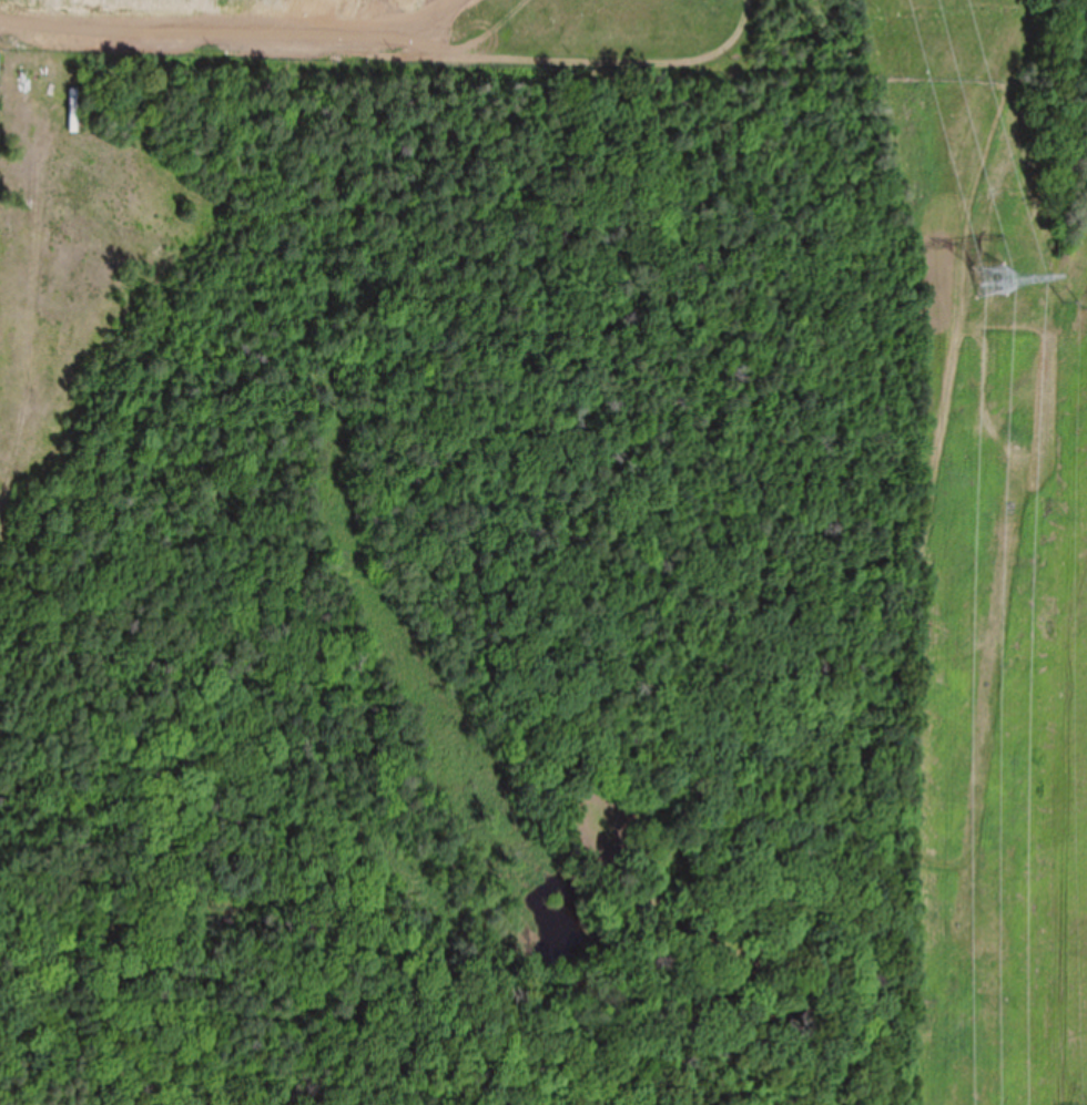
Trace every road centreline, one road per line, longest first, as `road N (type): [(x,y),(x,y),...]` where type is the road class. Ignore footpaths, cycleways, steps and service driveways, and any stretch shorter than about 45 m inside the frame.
road 1 (residential): [(593,1104),(599,1081),(619,1065),(793,951),(822,886),(833,818),(910,591),(958,332),(965,211),(997,99)]

